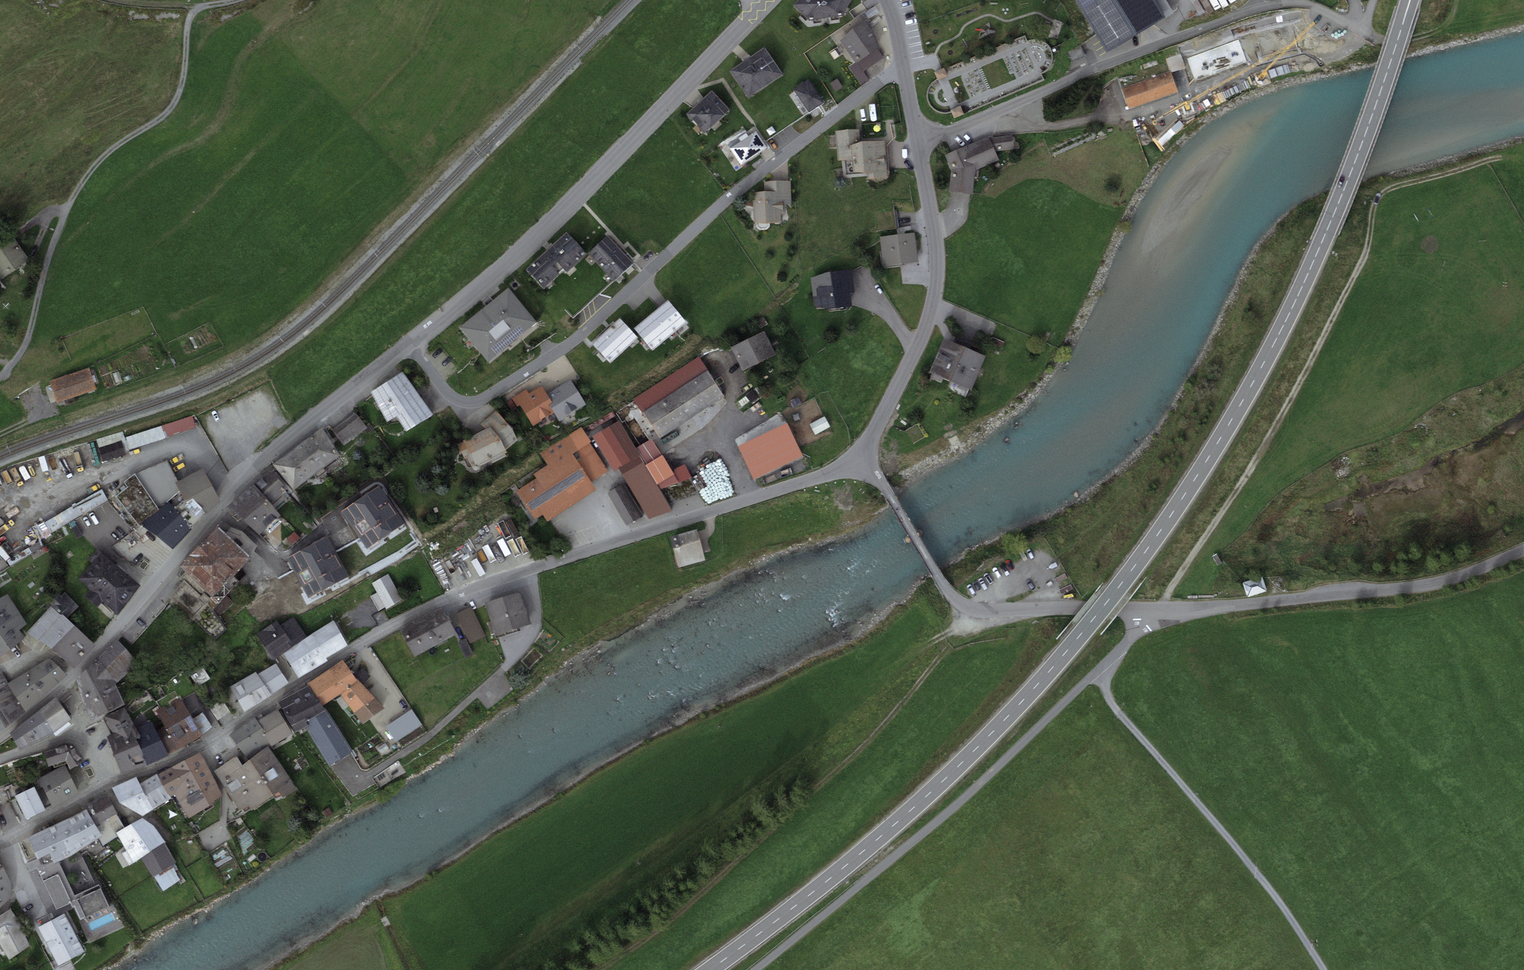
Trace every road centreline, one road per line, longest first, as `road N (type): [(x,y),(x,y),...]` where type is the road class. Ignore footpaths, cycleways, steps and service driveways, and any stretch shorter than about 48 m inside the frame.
road 1 (primary): [(1410,0),(1353,169),(1282,329),(1136,565),(989,741),(902,820),(708,969)]
road 2 (residential): [(868,463),(459,594),(383,630),(198,746),(0,841)]
road 3 (unclassified): [(868,463),(948,591),(982,611),(1227,606),(1407,588),(1523,551)]
road 4 (residential): [(409,344),(452,396),(487,397),(574,340),(733,195),(903,67)]
road 5 (track): [(1158,609),(1284,413),(1364,259),(1379,194),(1490,161),(1515,163)]
road 6 (track): [(605,969),(676,920),(875,735),(974,609)]
road 7 (residential): [(918,143),(1282,3),(1316,7),(1390,39)]
road 8 (tertiary): [(409,344),(554,217),(765,0)]
road 9 (tertiary): [(74,675),(259,464),(409,344)]
road 10 (track): [(0,376),(27,341),(77,191),(107,153),(176,100),(196,9)]
road 11 (track): [(1096,675),(1123,718),(1275,895),(1323,969)]
road 12 (residential): [(918,143),(937,250),(934,298),(868,463)]

